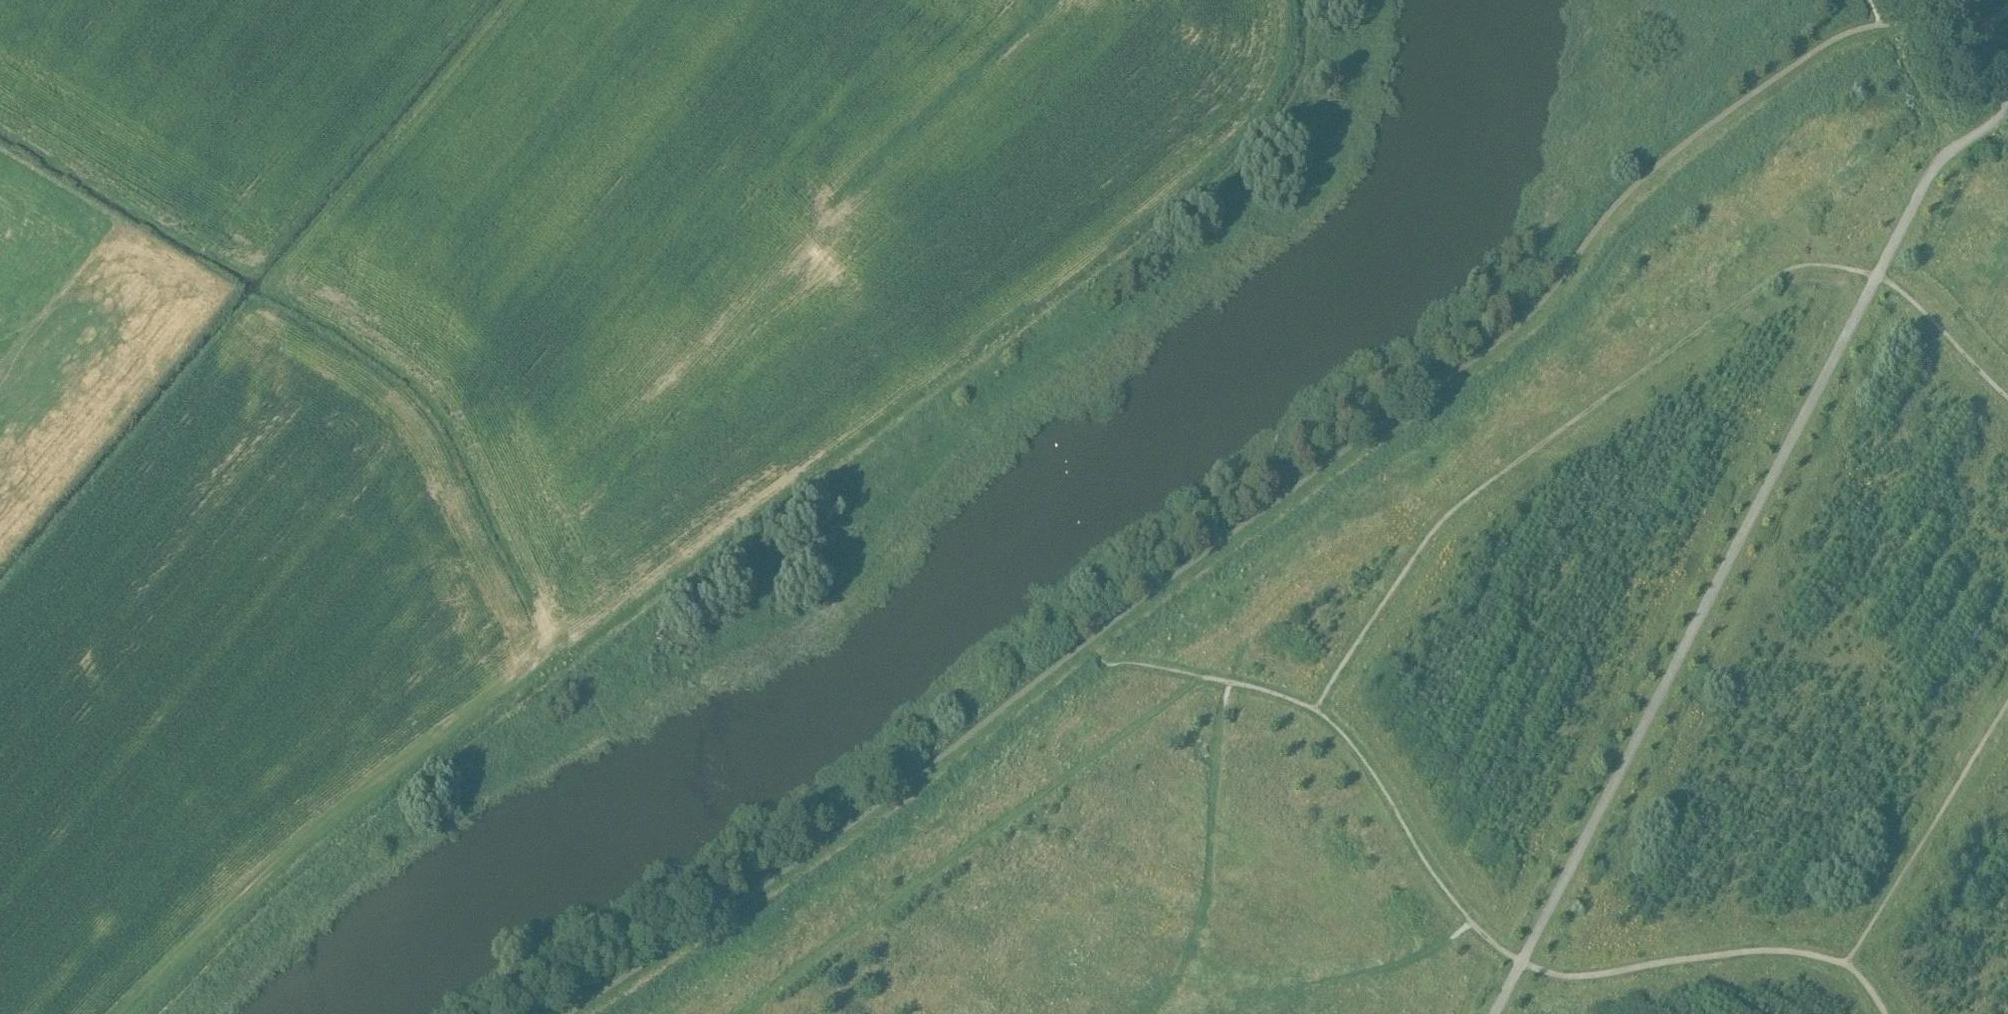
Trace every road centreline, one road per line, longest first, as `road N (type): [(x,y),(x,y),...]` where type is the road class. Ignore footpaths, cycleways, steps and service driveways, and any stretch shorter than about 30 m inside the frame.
road 1 (track): [(235,918),(140,1013)]

